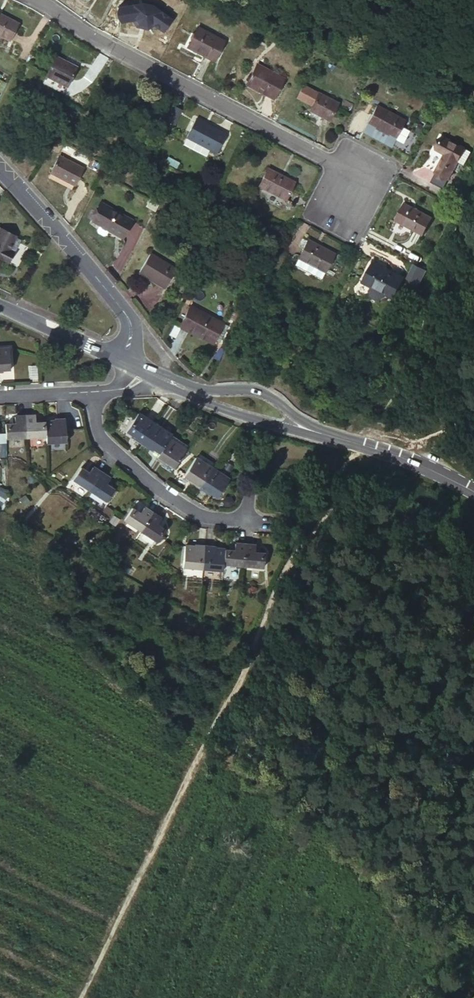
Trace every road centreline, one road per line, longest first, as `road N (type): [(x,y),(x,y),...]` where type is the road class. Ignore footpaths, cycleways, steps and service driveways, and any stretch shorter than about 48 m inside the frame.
road 1 (track): [(82,997),(357,442)]
road 2 (residential): [(27,0),(377,190)]
road 3 (residential): [(124,360),(130,321),(0,167)]
road 4 (unclassified): [(89,393),(94,437),(152,492),(195,518),(251,516)]
road 5 (tertiary): [(329,436),(258,389),(169,381)]
road 6 (tertiary): [(169,381),(194,401),(279,429),(329,436)]
road 7 (tertiary): [(329,436),(378,446),(473,496)]
road 8 (tertiary): [(0,305),(124,360)]

